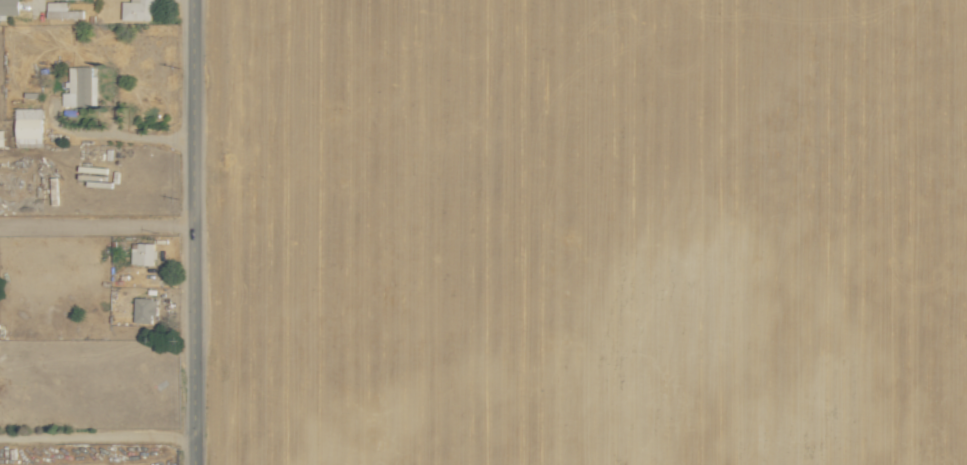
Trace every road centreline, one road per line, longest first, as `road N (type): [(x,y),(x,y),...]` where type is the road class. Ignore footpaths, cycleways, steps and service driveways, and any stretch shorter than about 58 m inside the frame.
road 1 (residential): [(189,0),(192,464)]

